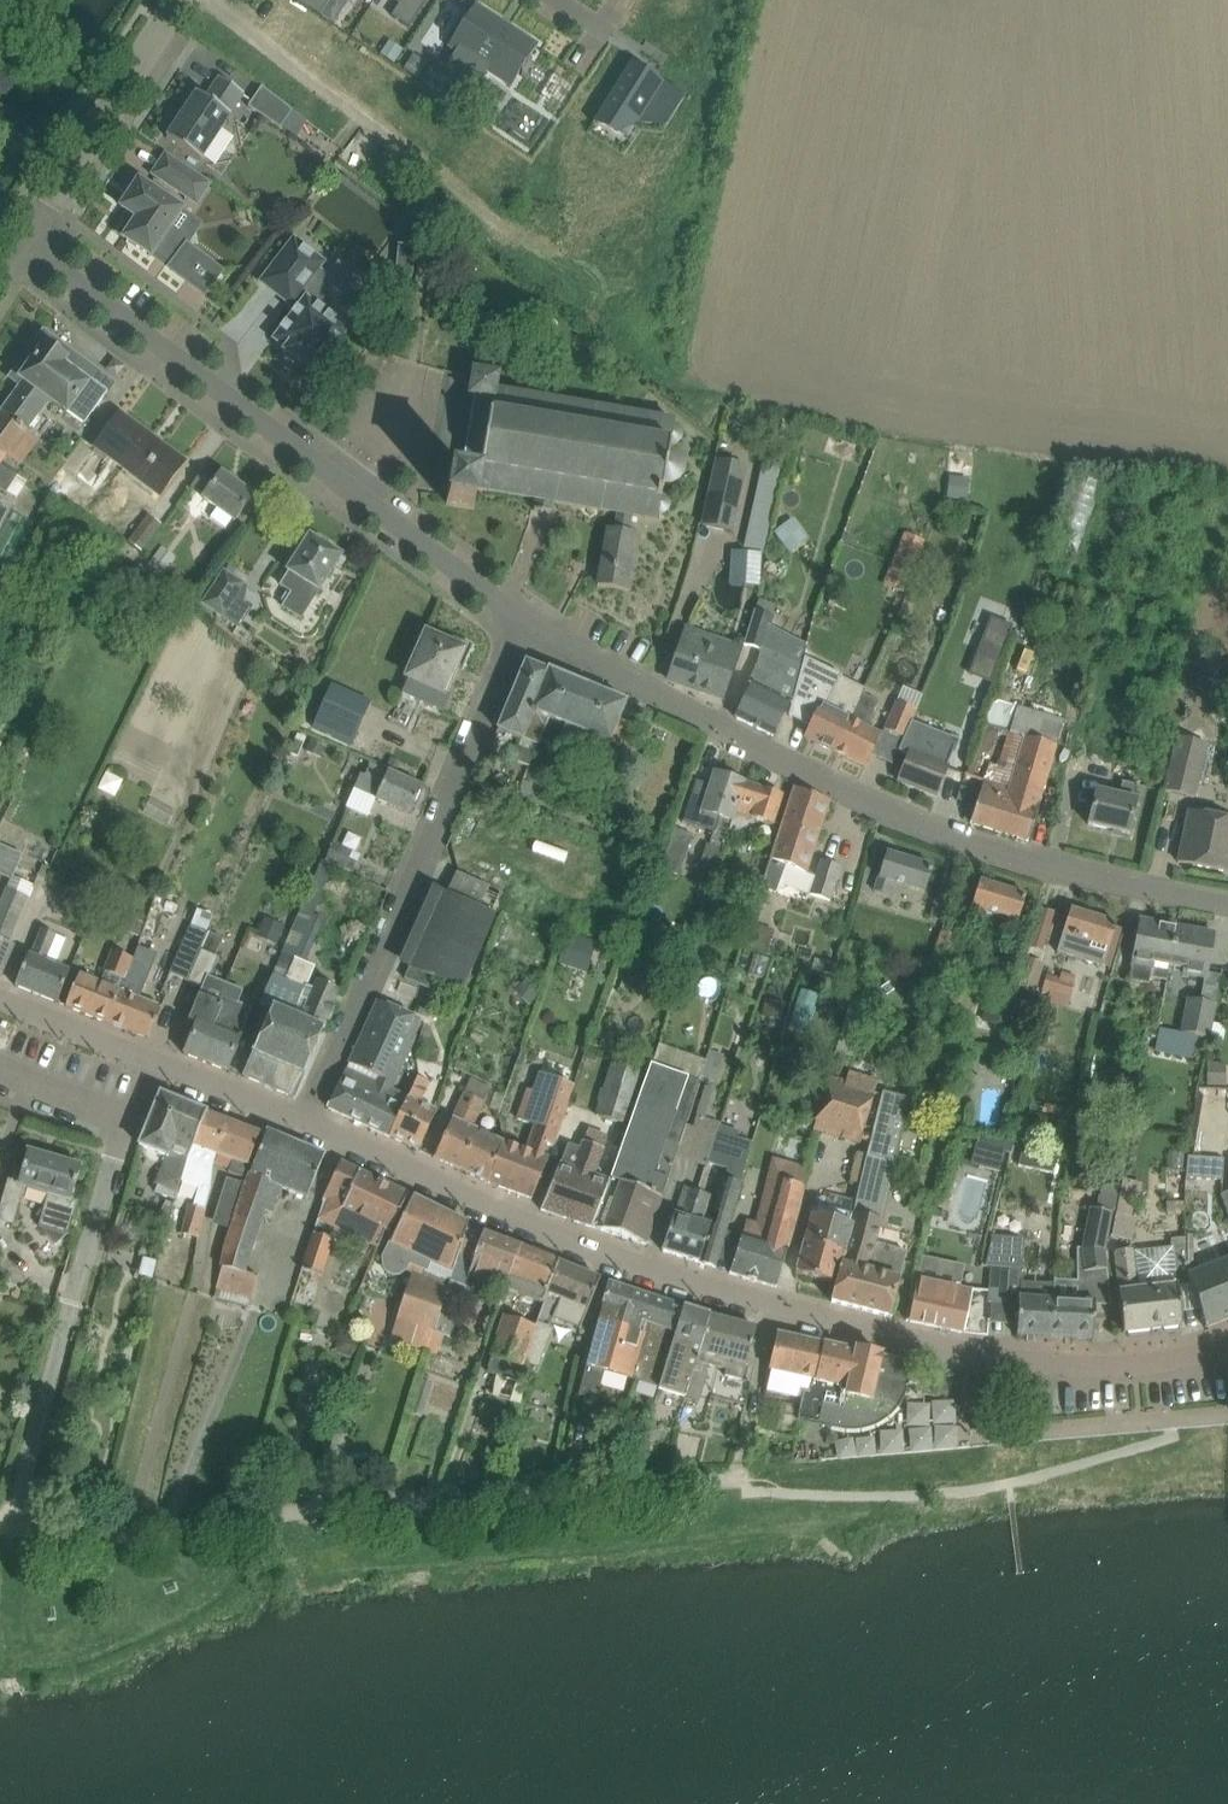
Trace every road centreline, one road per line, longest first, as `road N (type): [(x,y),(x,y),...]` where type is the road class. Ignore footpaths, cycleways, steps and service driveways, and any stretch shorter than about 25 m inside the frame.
road 1 (unclassified): [(747,1482),(319,1509),(63,1540),(27,1522),(27,1482),(117,1159),(157,1064)]
road 2 (unclassified): [(1227,1347),(1167,1363),(1087,1369),(1008,1362),(829,1323),(531,1229),(304,1124)]
road 3 (residential): [(1227,899),(1113,879),(857,799),(522,619)]
road 4 (residential): [(522,619),(20,241)]
road 5 (residential): [(304,1124),(522,619)]
road 6 (unclassified): [(20,241),(177,0)]
road 7 (unclassified): [(157,1064),(0,1002)]
road 8 (unclassified): [(304,1124),(157,1064)]

